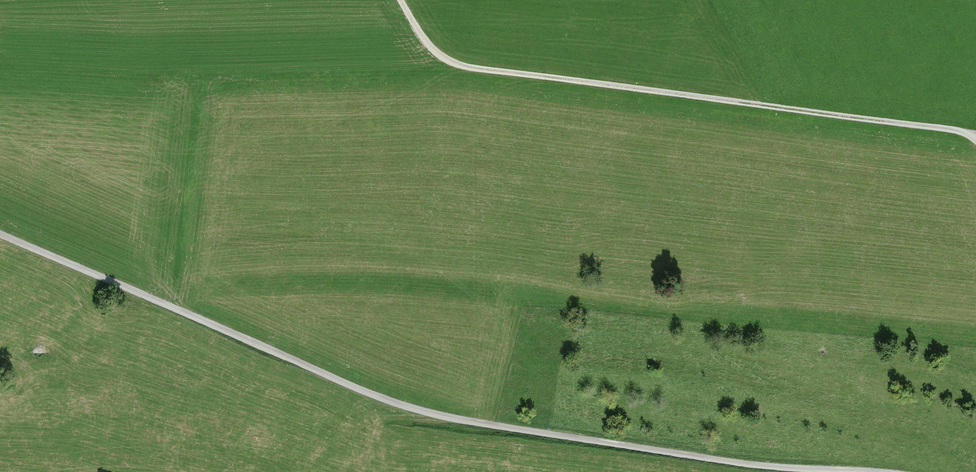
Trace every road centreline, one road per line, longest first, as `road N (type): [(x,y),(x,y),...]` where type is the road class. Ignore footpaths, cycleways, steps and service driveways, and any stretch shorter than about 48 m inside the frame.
road 1 (track): [(0,235),(400,405),(836,471)]
road 2 (track): [(975,133),(466,67),(445,59),(403,0)]

